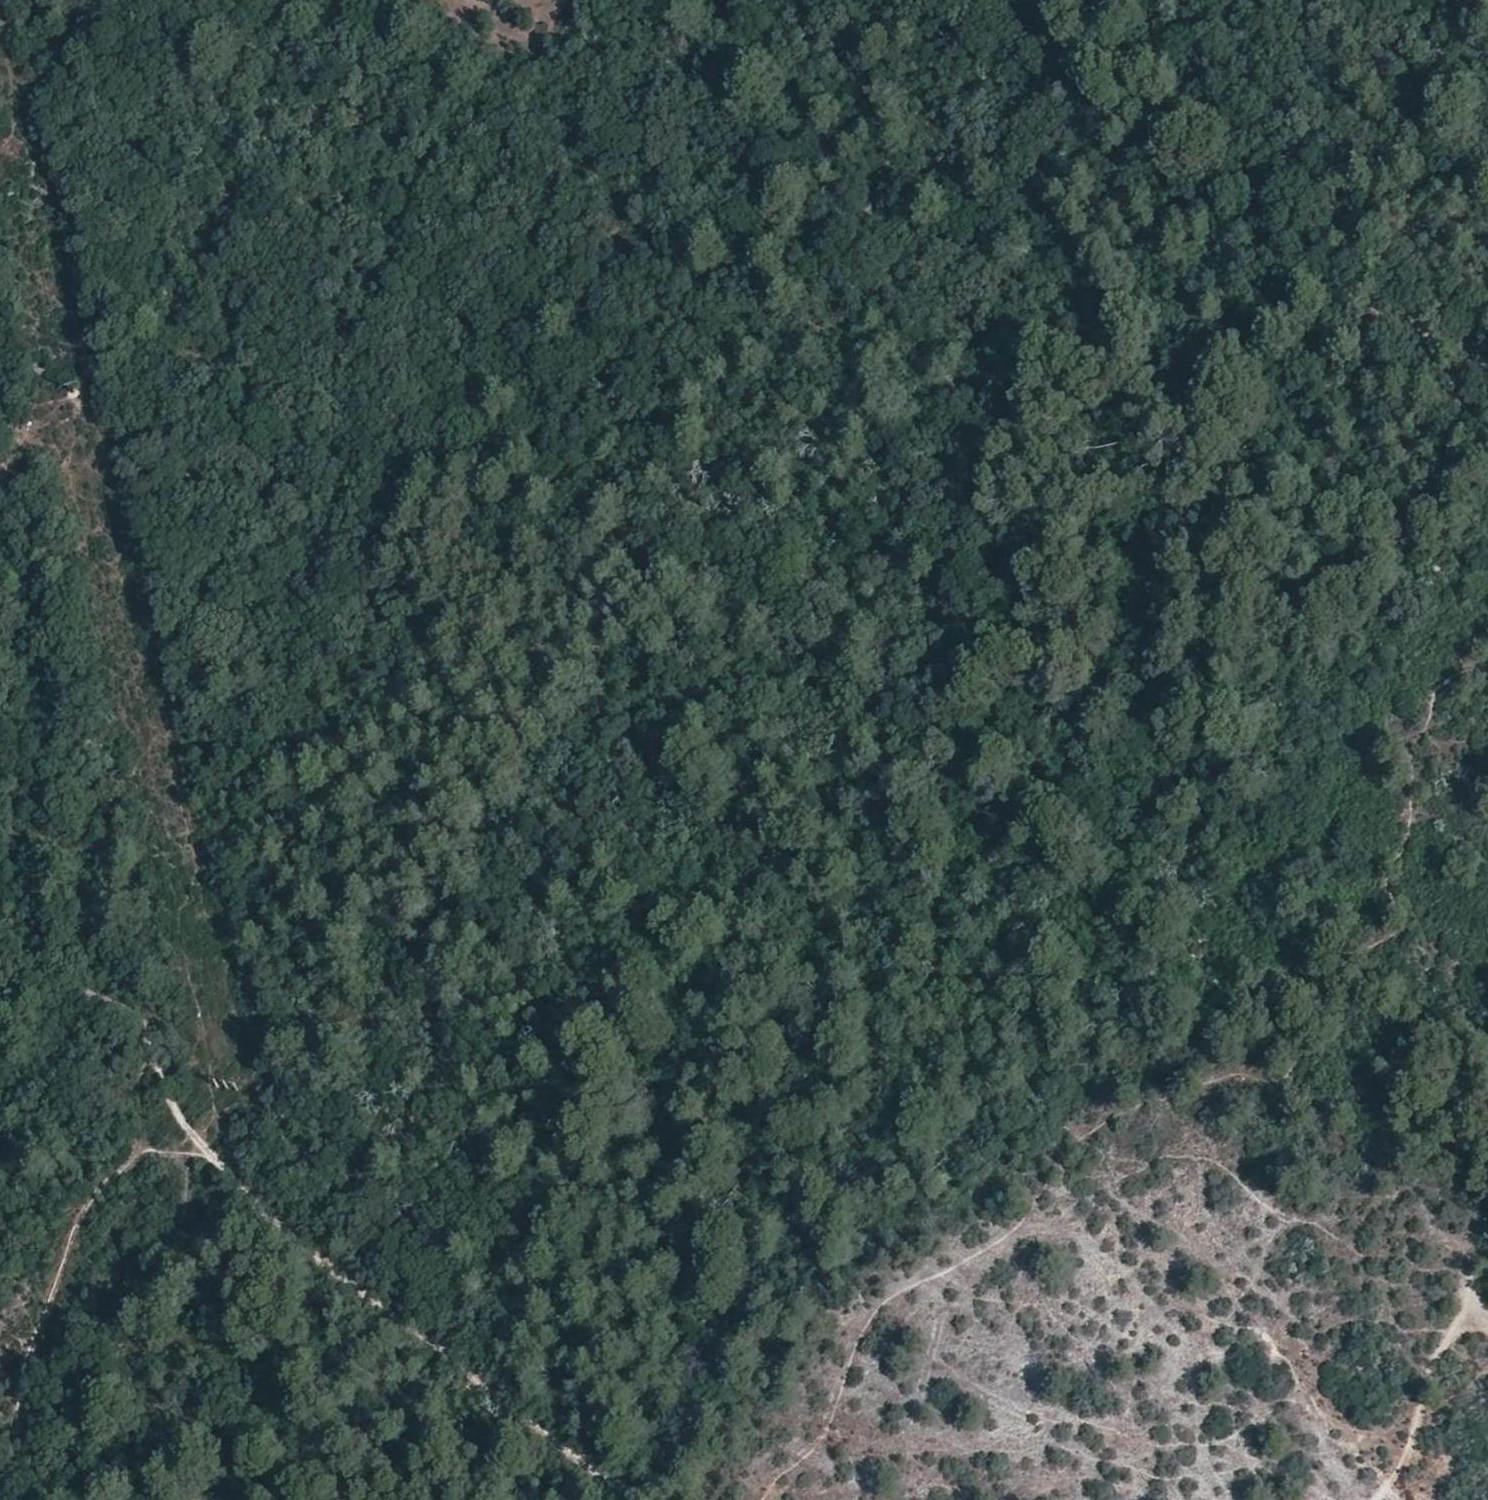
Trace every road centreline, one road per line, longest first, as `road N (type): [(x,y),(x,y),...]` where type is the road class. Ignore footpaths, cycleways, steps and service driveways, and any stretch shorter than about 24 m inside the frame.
road 1 (track): [(1373,1499),(1406,1456),(1439,1355),(1487,1252)]

